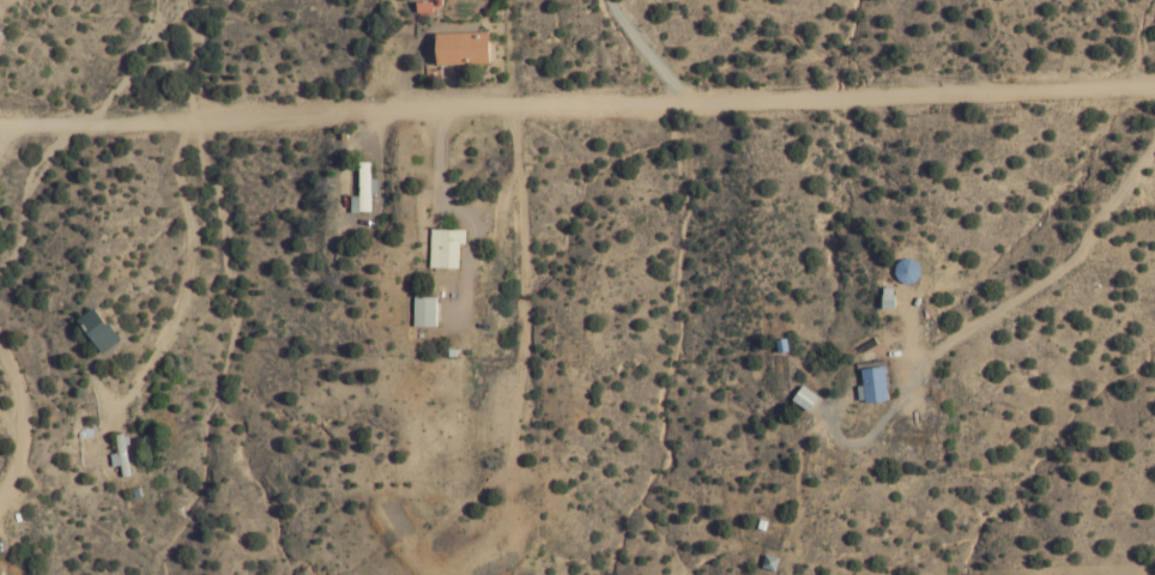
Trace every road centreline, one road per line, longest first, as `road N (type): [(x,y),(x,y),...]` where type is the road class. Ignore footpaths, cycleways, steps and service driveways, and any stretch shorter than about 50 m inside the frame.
road 1 (residential): [(1154,85),(645,109),(418,104),(237,122),(0,124)]

